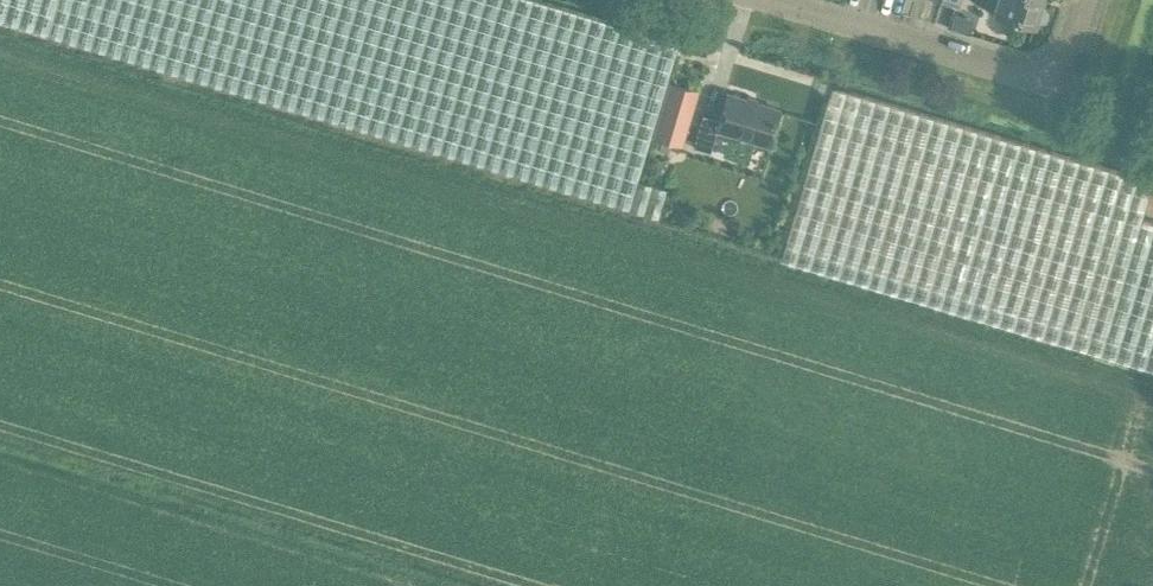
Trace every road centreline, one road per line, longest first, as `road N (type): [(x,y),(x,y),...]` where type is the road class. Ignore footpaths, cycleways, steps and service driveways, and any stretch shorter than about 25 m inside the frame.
road 1 (residential): [(771,0),(1034,75),(1064,59),(1083,0)]

